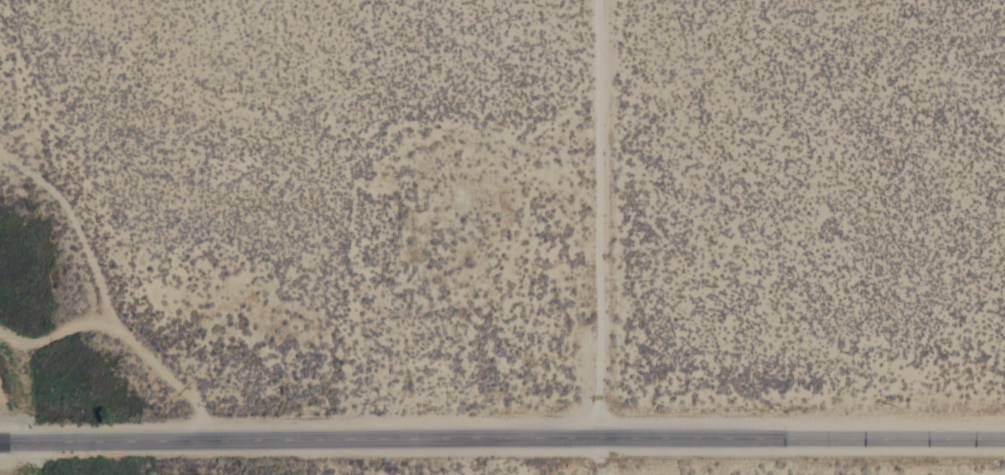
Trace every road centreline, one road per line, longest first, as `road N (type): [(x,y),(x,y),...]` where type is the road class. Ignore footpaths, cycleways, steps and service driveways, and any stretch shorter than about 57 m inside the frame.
road 1 (tertiary): [(0,444),(1004,438)]
road 2 (track): [(604,474),(599,0)]
road 3 (track): [(213,442),(201,398),(116,319),(34,345),(0,334)]
road 4 (track): [(0,145),(61,201),(116,319)]

